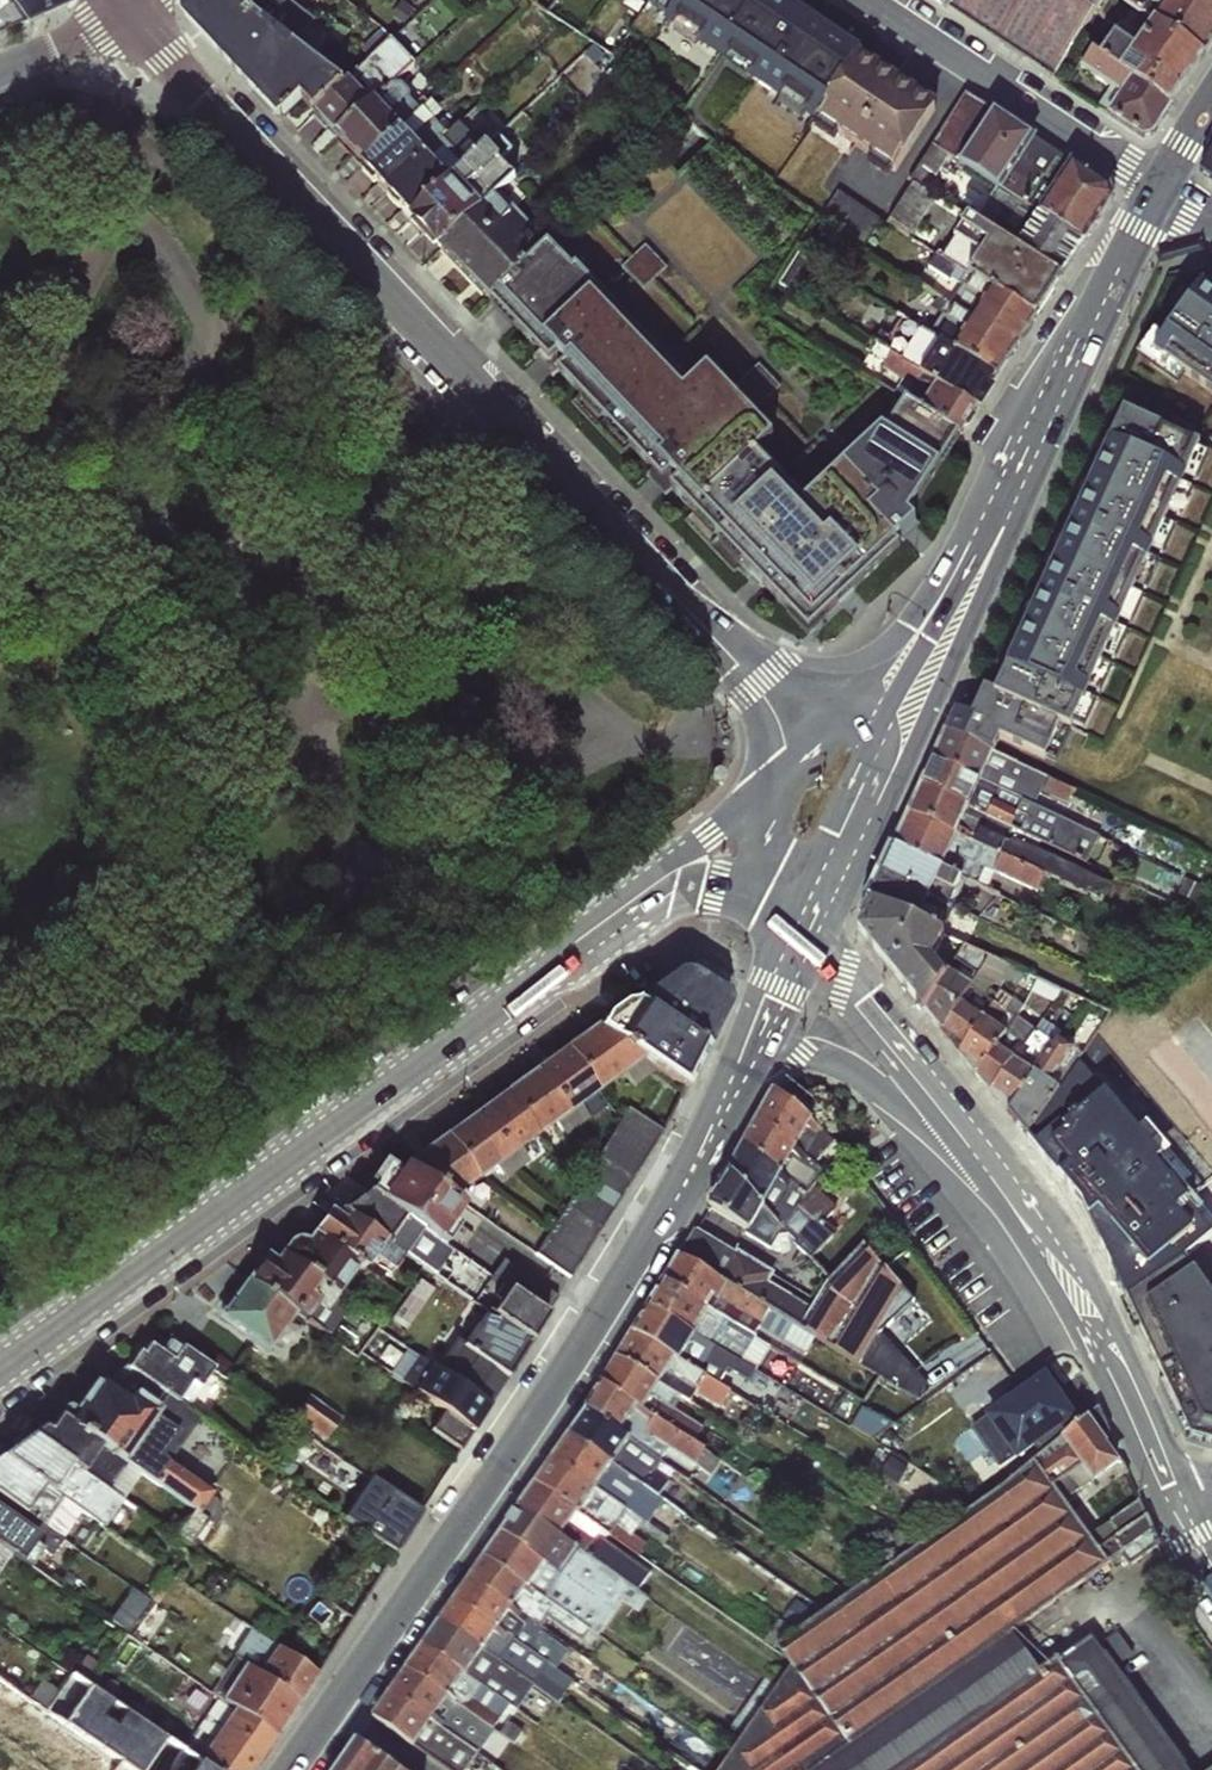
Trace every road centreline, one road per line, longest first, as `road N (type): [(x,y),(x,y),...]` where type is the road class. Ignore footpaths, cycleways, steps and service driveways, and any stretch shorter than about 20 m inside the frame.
road 1 (tertiary): [(122,10),(818,745)]
road 2 (secondary): [(294,1769),(629,1280),(745,1062)]
road 3 (residential): [(665,880),(0,1366)]
road 4 (secondary): [(1161,190),(1072,349),(898,712)]
road 5 (tertiary): [(959,1119),(1057,1263),(1171,1506)]
road 6 (residential): [(1161,190),(877,0)]
road 7 (tertiary): [(805,923),(959,1119)]
road 8 (secondary): [(805,923),(898,712)]
road 9 (tertiary): [(745,1062),(800,1054),(839,1064),(959,1119)]
road 10 (secondary): [(745,1062),(805,923)]
road 11 (residential): [(665,880),(749,892),(805,923)]
road 12 (residential): [(0,71),(122,10)]
road 13 (tertiary): [(757,800),(777,873),(805,923)]
road 14 (residential): [(757,800),(665,880)]

